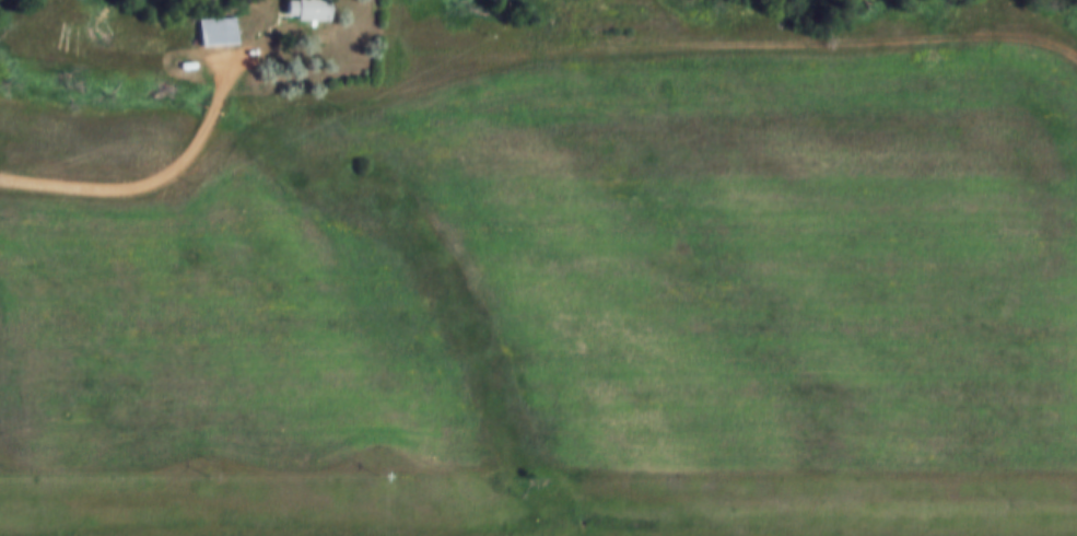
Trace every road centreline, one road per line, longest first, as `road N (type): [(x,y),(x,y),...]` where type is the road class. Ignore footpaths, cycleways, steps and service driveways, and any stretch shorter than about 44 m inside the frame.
road 1 (track): [(241,63),(282,103),(358,103),(470,66),(571,48),(1014,33),(1042,35),(1076,53)]

